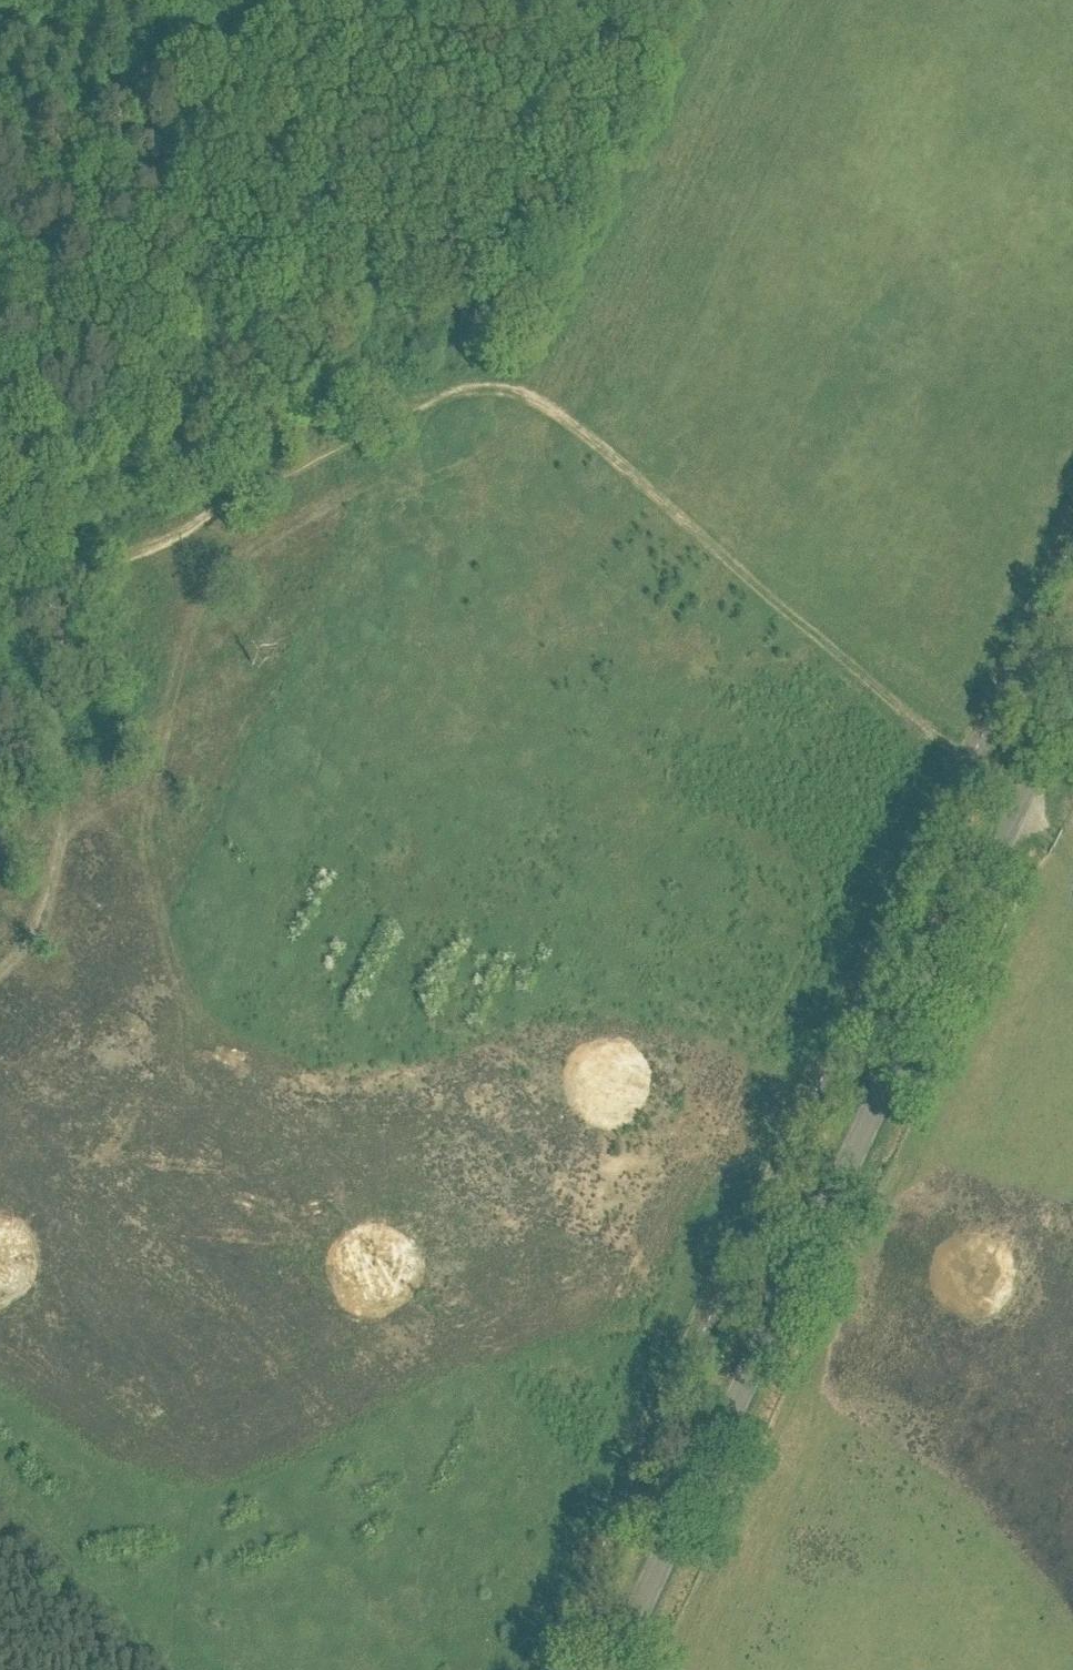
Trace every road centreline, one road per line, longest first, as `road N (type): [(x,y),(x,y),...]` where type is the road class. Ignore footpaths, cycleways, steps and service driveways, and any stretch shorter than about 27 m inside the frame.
road 1 (tertiary): [(610,1669),(1072,684)]

